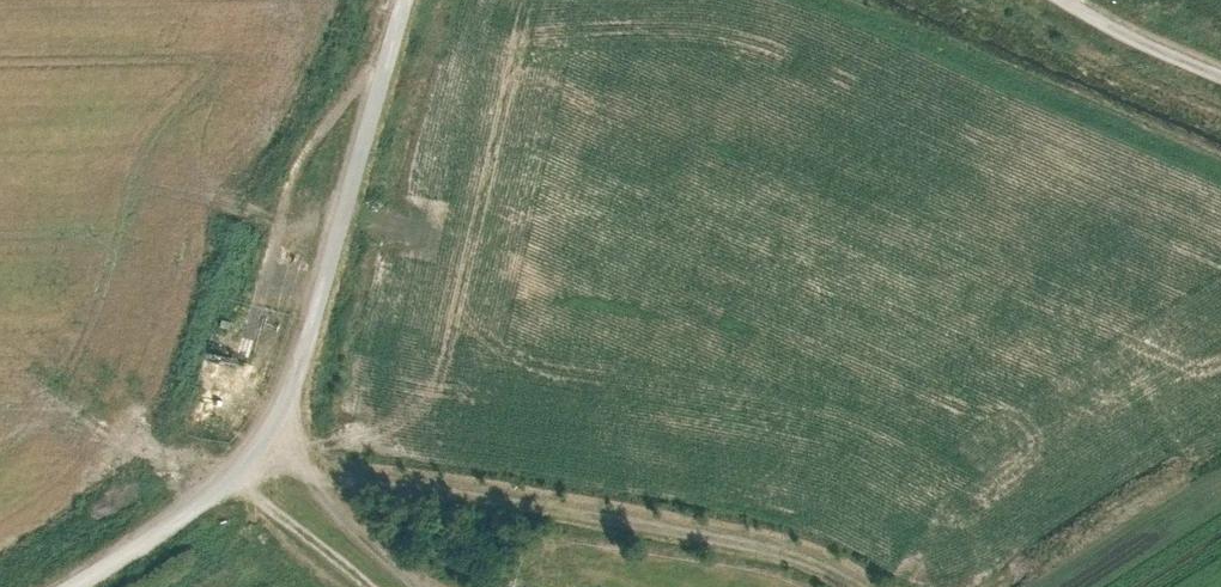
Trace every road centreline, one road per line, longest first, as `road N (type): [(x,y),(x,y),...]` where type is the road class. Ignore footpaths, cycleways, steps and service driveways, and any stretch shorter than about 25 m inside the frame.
road 1 (track): [(384,0),(313,304),(283,388),(217,483),(56,586)]
road 2 (track): [(365,80),(297,166),(248,306)]
road 3 (track): [(283,388),(323,506),(420,586)]
road 4 (track): [(1064,0),(1220,79)]

